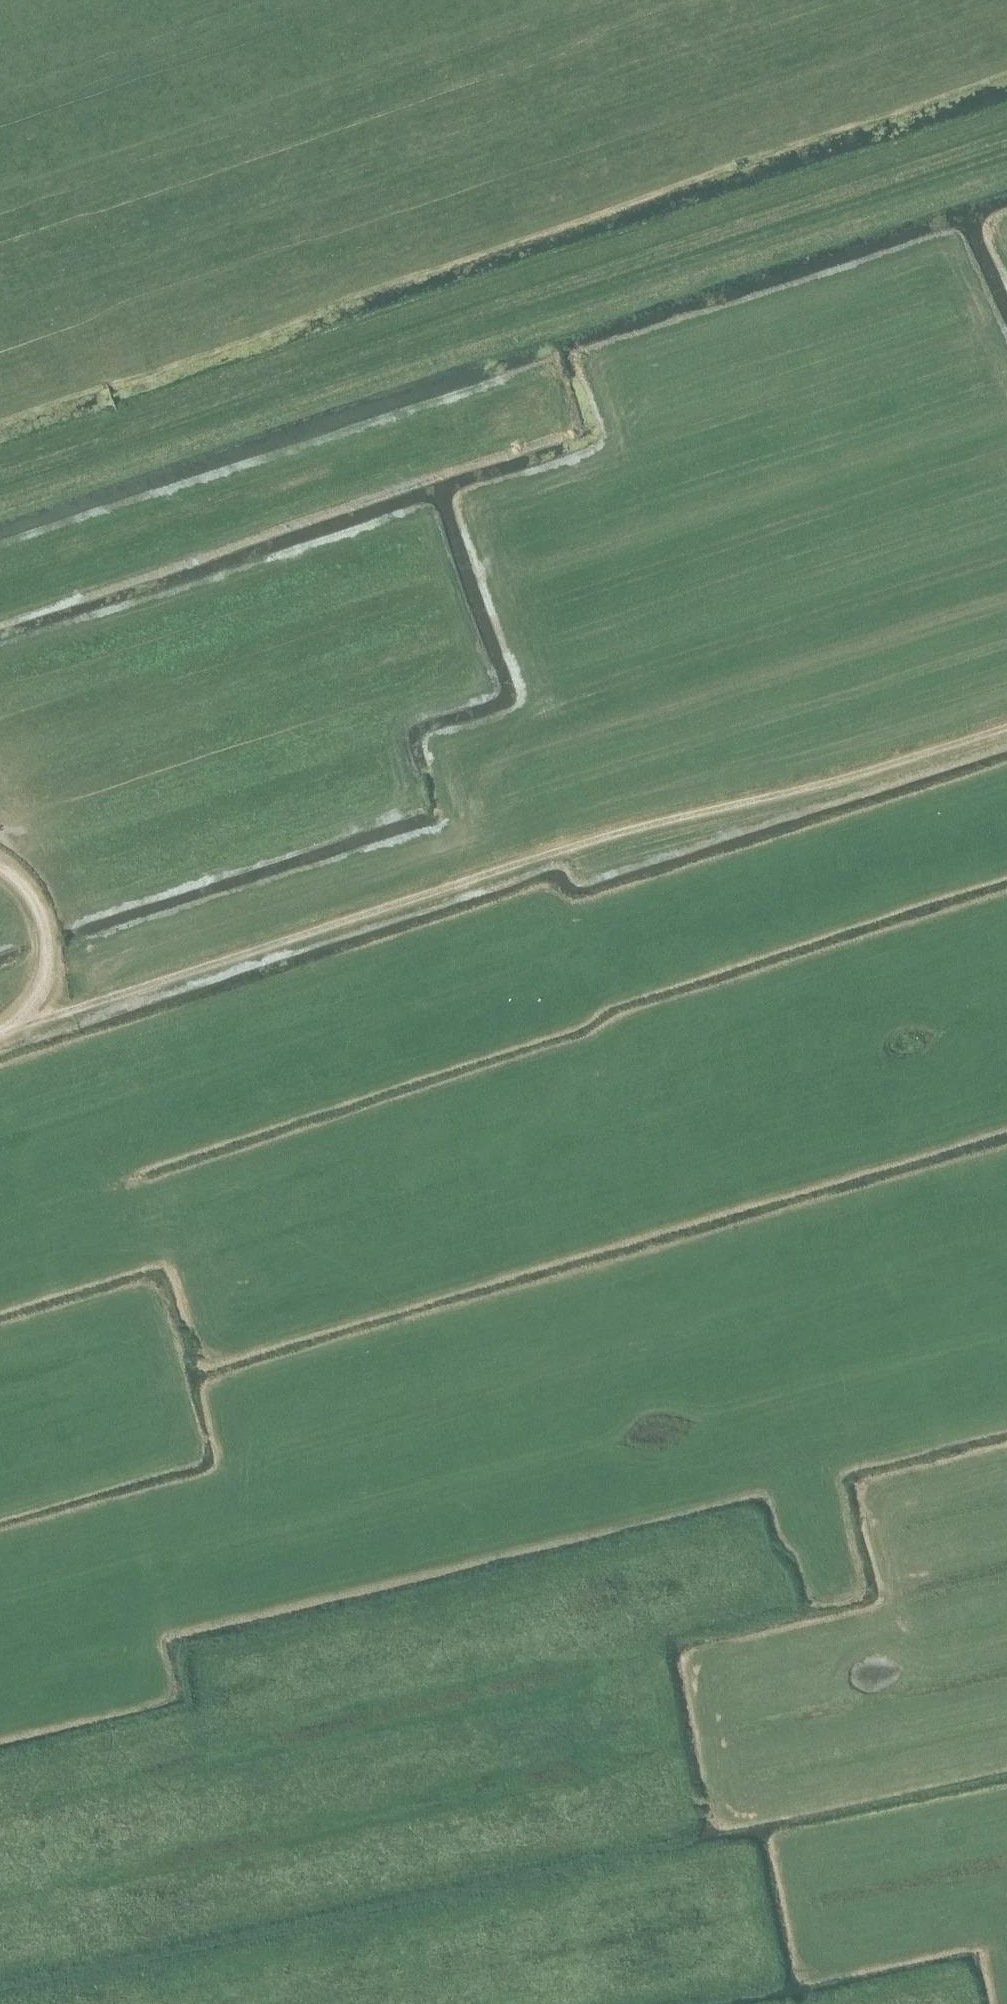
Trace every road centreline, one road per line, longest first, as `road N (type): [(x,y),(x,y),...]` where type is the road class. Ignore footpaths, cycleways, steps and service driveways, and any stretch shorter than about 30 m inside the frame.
road 1 (track): [(1006,728),(857,777),(565,842),(15,1022)]

